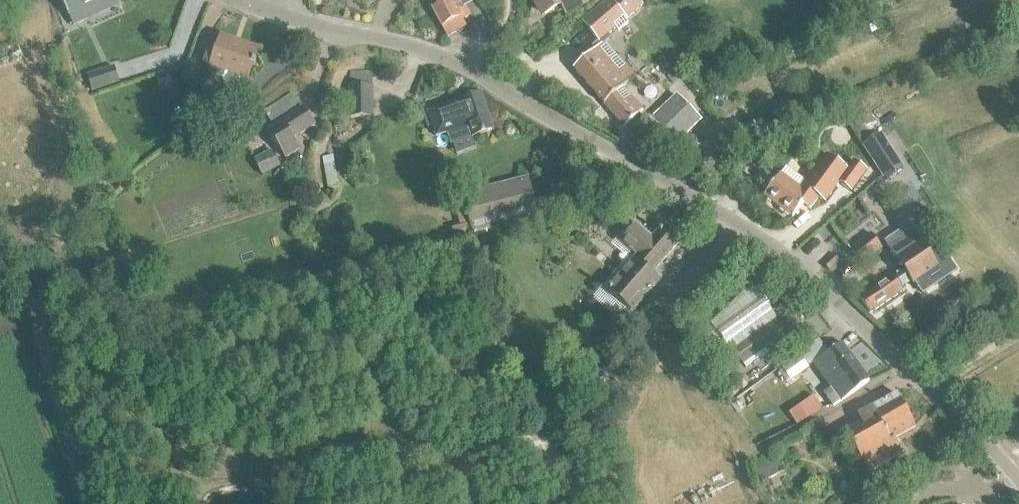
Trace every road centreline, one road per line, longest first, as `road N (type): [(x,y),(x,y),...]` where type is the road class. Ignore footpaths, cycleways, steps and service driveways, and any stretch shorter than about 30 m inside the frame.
road 1 (residential): [(1018,481),(894,356),(741,226),(467,67),(379,37),(327,33),(237,0)]
road 2 (track): [(74,449),(191,482),(343,449)]
road 3 (track): [(64,255),(30,304),(88,503)]

